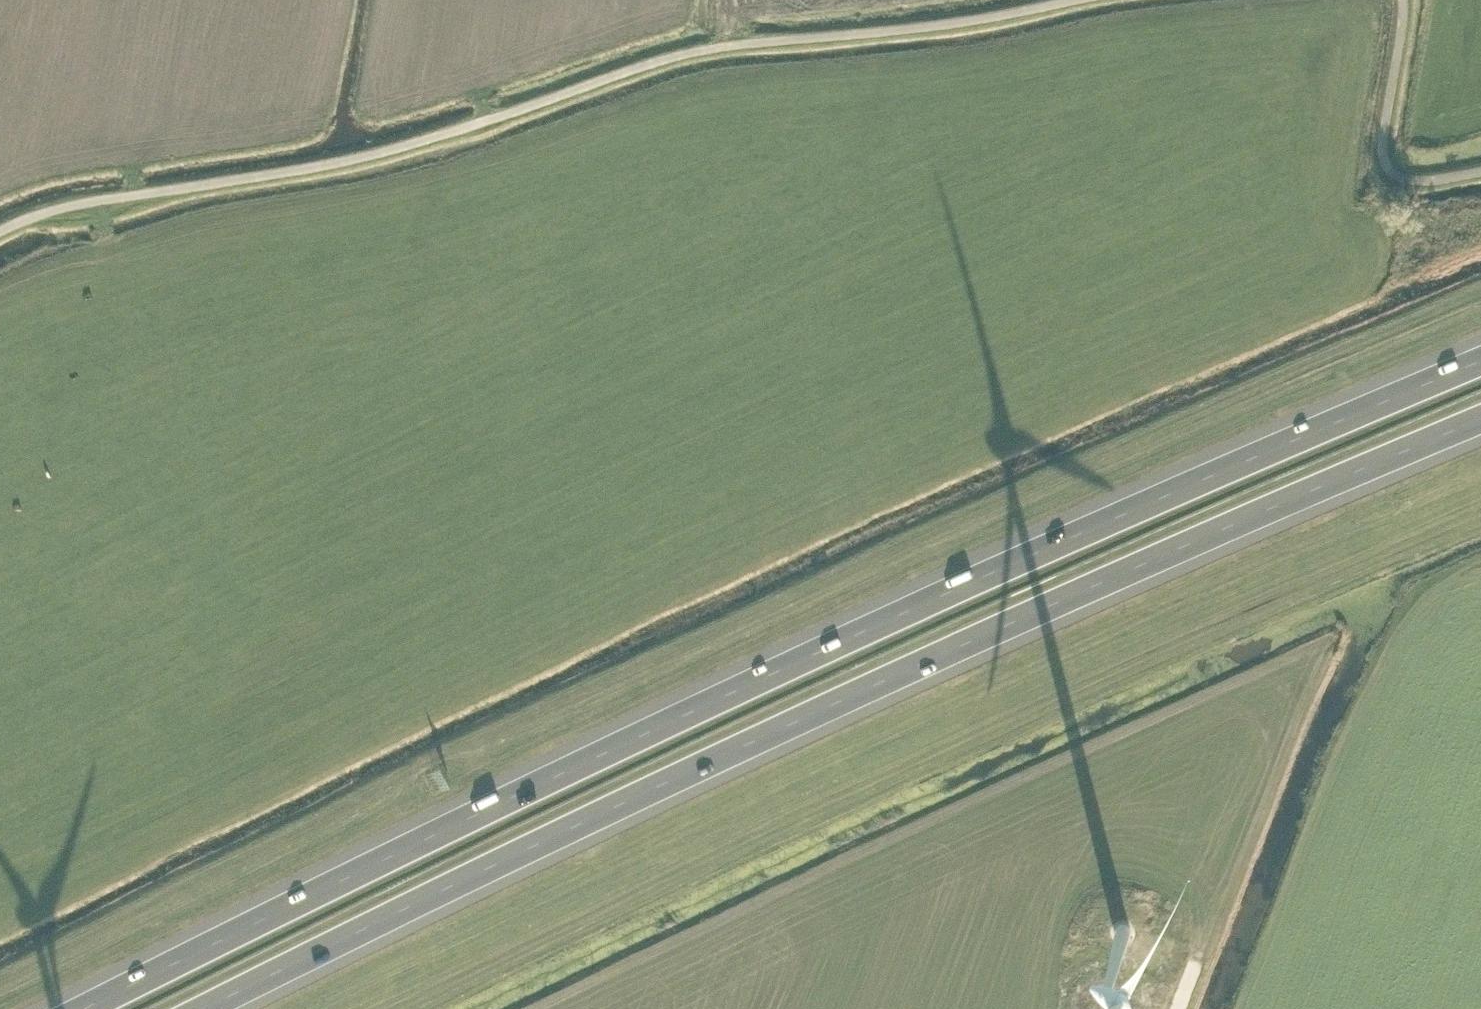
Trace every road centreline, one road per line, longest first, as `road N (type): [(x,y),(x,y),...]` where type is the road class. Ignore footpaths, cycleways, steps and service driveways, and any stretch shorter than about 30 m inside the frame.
road 1 (motorway): [(1480,360),(628,732),(68,1008)]
road 2 (motorway): [(194,1008),(640,787),(1480,418)]
road 3 (unclassified): [(1097,0),(960,30),(704,55),(354,162),(71,209),(0,244)]
road 4 (unclassified): [(1480,170),(1427,180),(1387,165),(1383,137),(1404,0)]

